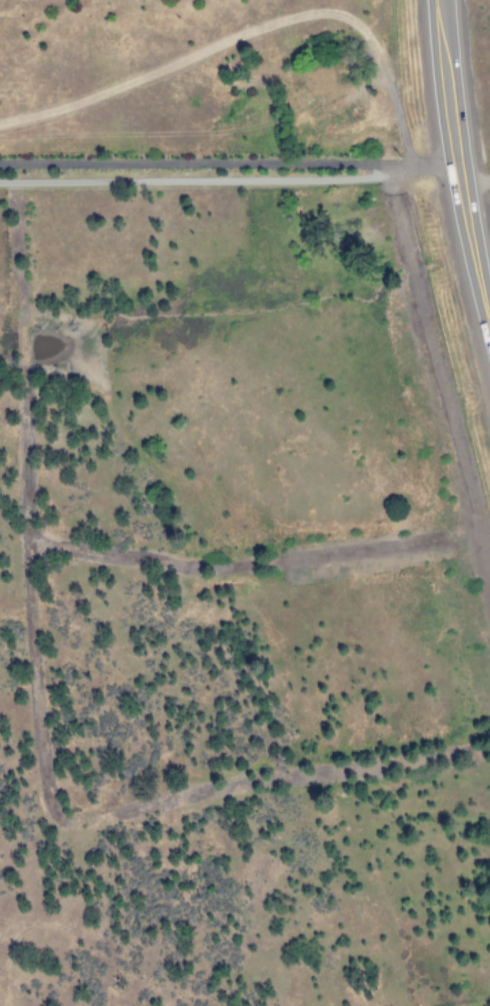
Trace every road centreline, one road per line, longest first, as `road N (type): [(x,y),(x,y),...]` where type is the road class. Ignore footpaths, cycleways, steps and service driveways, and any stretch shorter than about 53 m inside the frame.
road 1 (residential): [(462,161),(0,164)]
road 2 (primary): [(489,296),(462,161),(445,0)]

